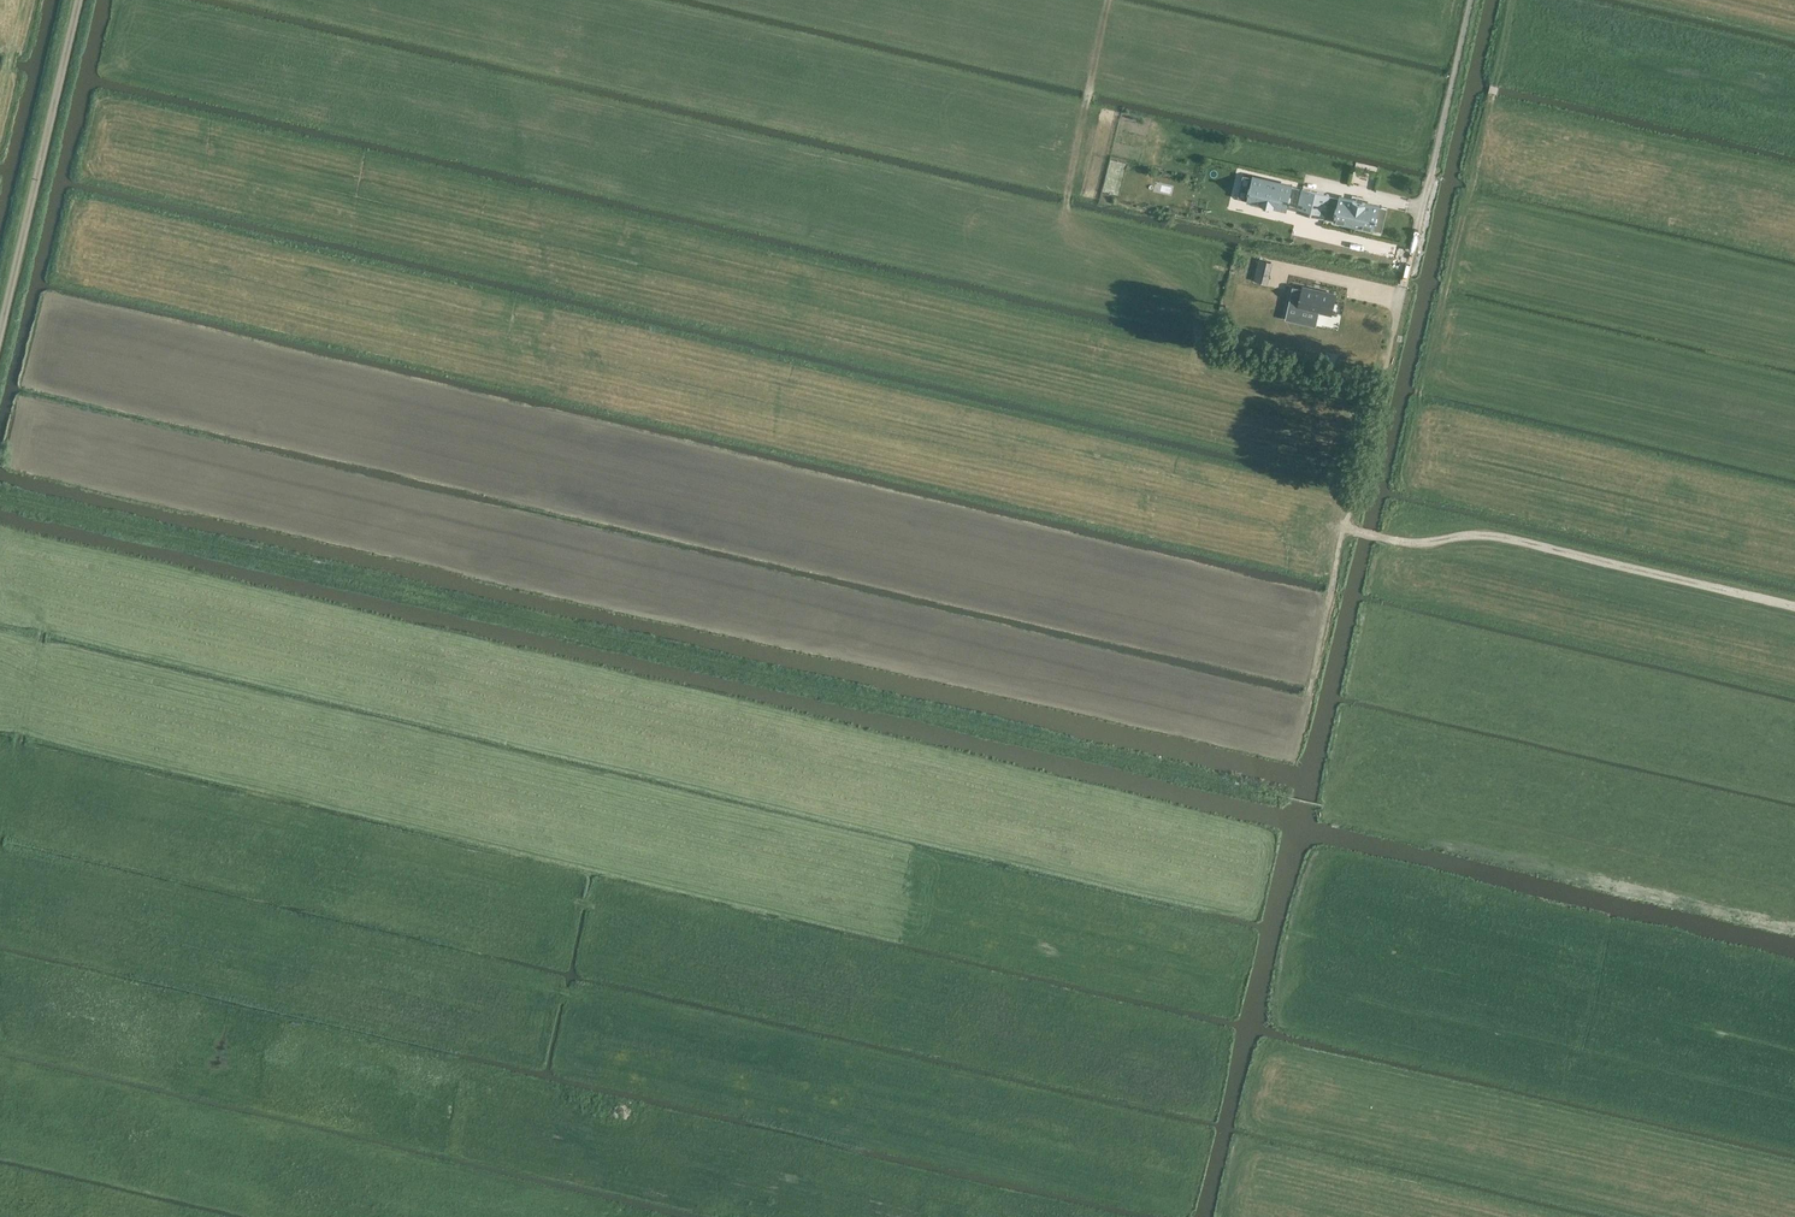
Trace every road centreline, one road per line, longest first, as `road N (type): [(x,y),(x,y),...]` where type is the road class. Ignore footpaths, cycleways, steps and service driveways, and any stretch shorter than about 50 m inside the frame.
road 1 (track): [(1110,0),(1065,222),(1200,324),(1196,361),(1360,475)]
road 2 (track): [(1794,605),(1493,544),(1347,532)]
road 3 (track): [(1309,700),(1399,304)]
road 4 (unclassified): [(1399,304),(1473,0)]
road 5 (track): [(1554,131),(1492,106),(1468,201)]

